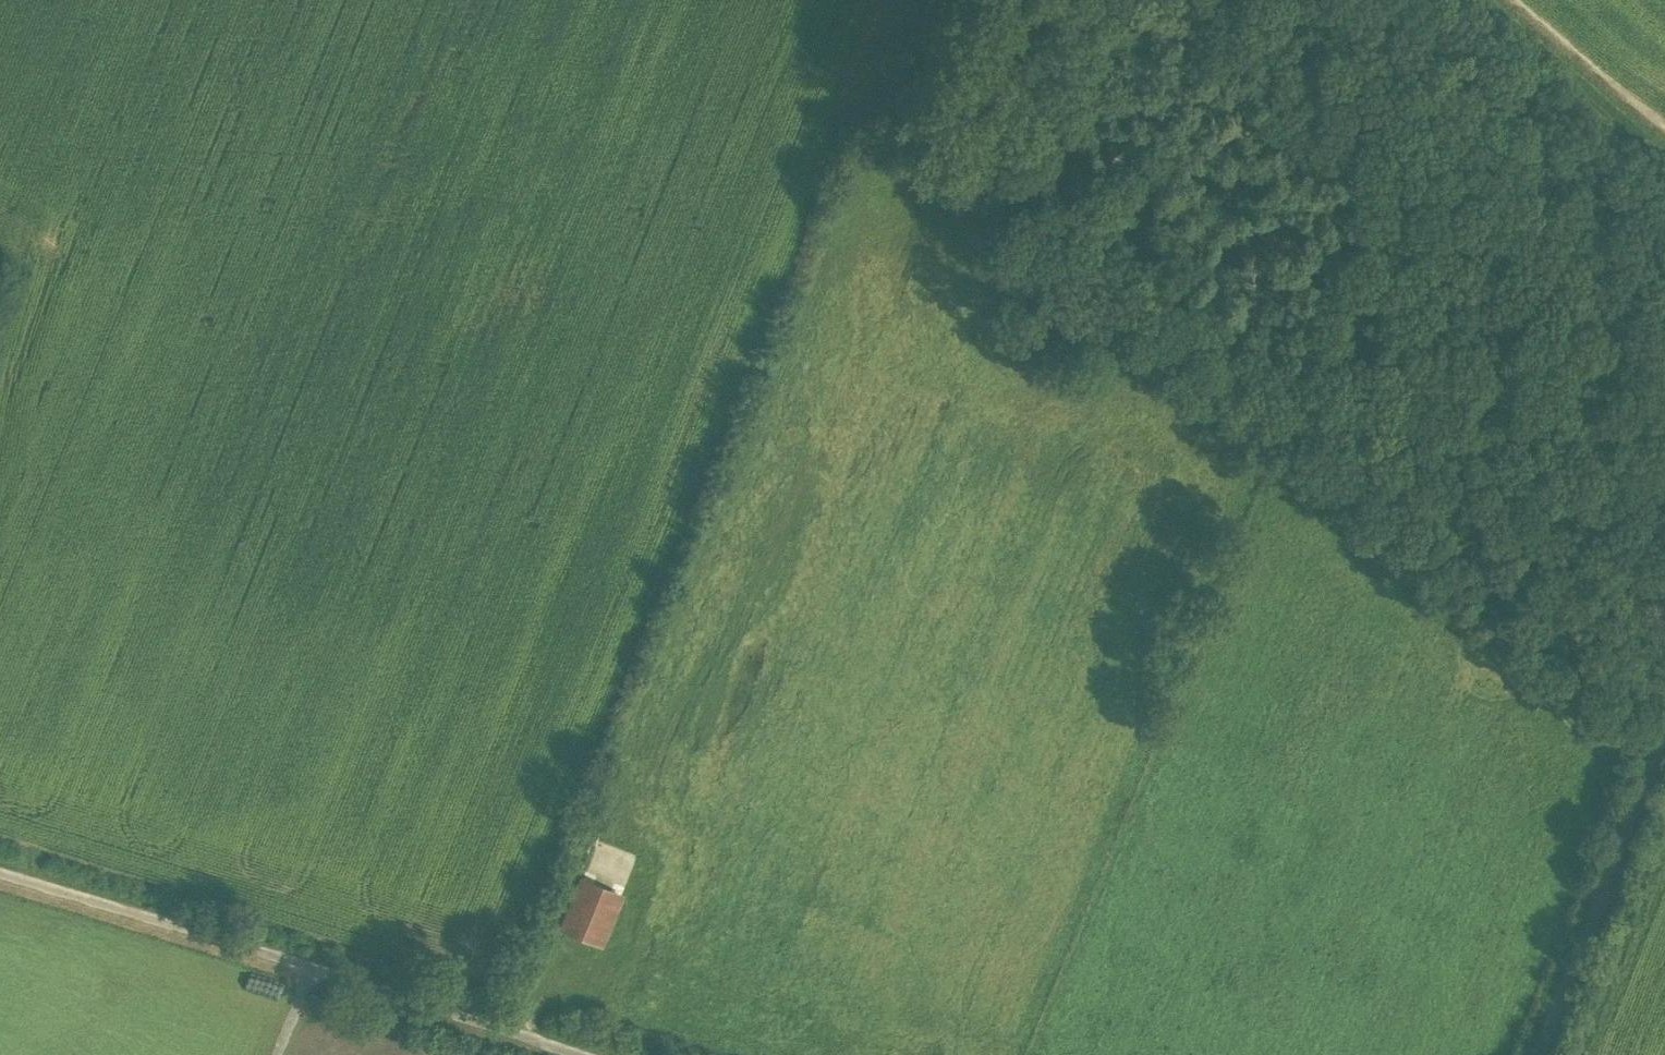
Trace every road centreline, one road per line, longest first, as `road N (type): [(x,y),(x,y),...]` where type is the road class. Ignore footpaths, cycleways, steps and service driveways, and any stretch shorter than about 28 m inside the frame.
road 1 (unclassified): [(571,1054),(0,873)]
road 2 (unclassified): [(1664,737),(1537,1054)]

